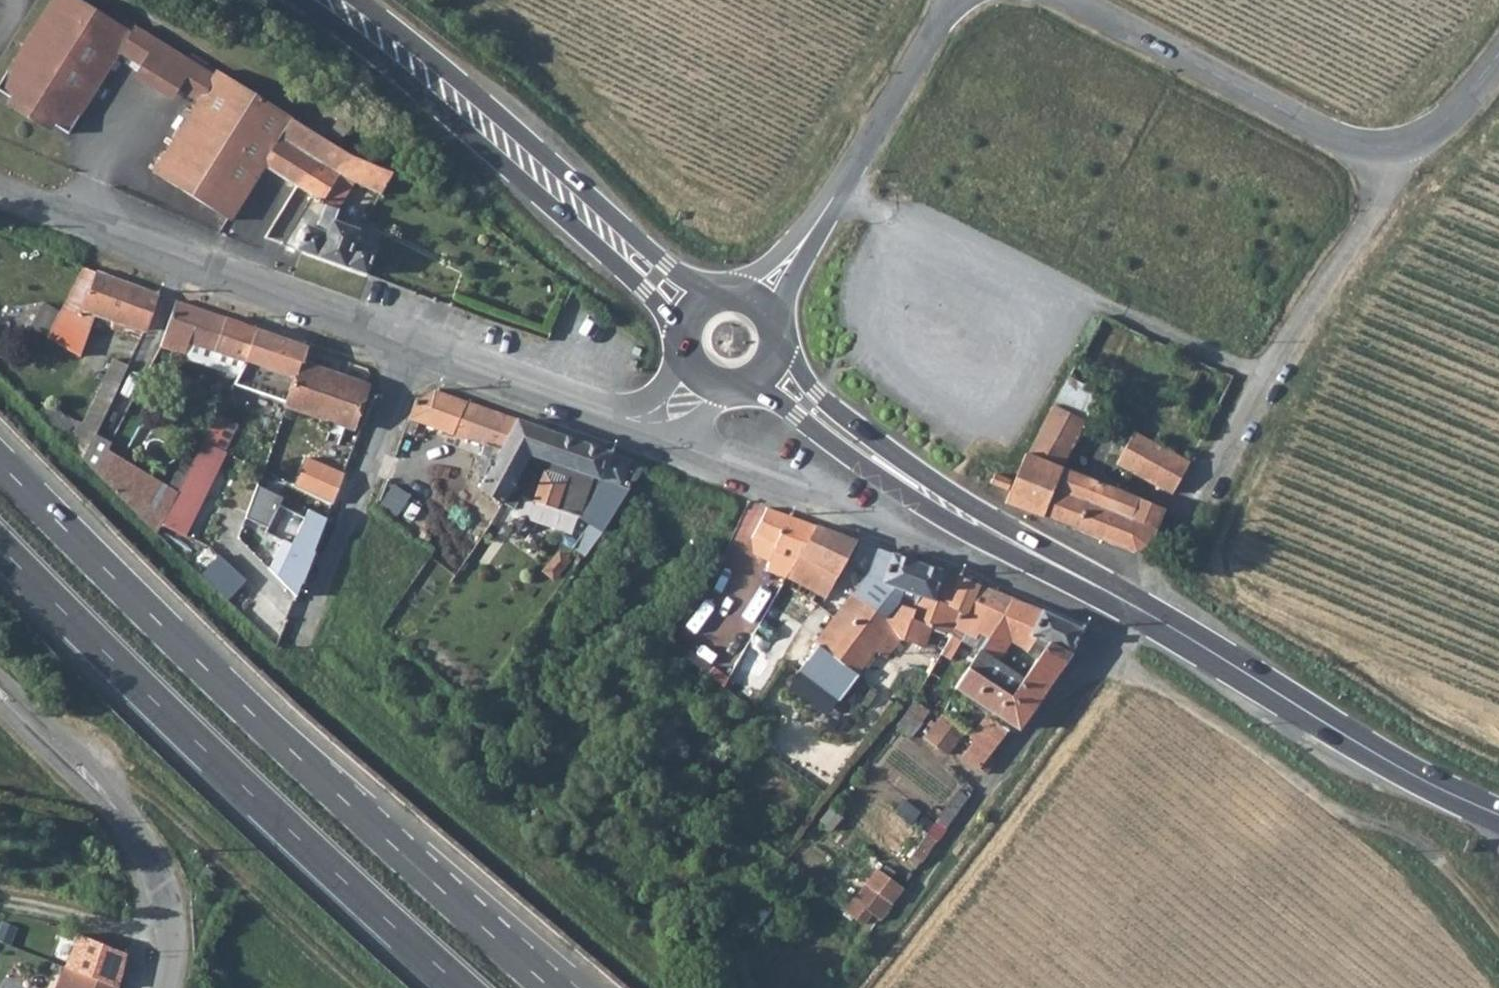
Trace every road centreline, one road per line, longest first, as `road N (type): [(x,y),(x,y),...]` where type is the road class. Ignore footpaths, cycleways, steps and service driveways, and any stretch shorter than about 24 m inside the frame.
road 1 (trunk): [(549,987),(315,775),(0,463)]
road 2 (trunk): [(0,548),(462,987)]
road 3 (unclassified): [(1065,0),(1348,141),(1397,145),(1437,126),(1498,58)]
road 4 (residential): [(1138,608),(1061,695),(842,987)]
road 5 (track): [(1175,535),(1301,320),(1390,191),(1397,145)]
road 6 (residential): [(0,183),(415,342)]
road 7 (secondary): [(1138,608),(1363,750),(1498,819)]
road 8 (residential): [(166,987),(170,911),(153,859),(119,811),(0,693)]
road 9 (residential): [(303,632),(415,342)]
road 10 (secondary): [(327,0),(427,75),(562,199)]
road 11 (secondary): [(875,463),(1138,608)]
road 12 (unclassified): [(807,237),(961,0)]
road 13 (residential): [(689,450),(944,558)]
road 14 (residential): [(415,342),(633,426)]
road 15 (secondary): [(562,199),(681,336)]
road 16 (secondary): [(716,293),(562,199)]
road 17 (secondary): [(875,463),(815,399),(784,343)]
road 18 (secondary): [(749,390),(875,463)]

